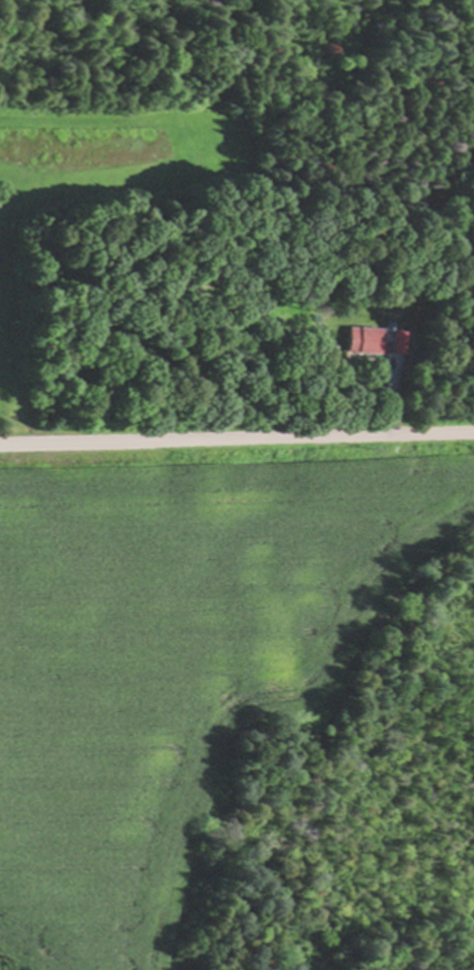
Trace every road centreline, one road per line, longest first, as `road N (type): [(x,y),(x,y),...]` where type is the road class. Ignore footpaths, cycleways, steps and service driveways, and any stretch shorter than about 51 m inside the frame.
road 1 (residential): [(0,445),(473,432)]

